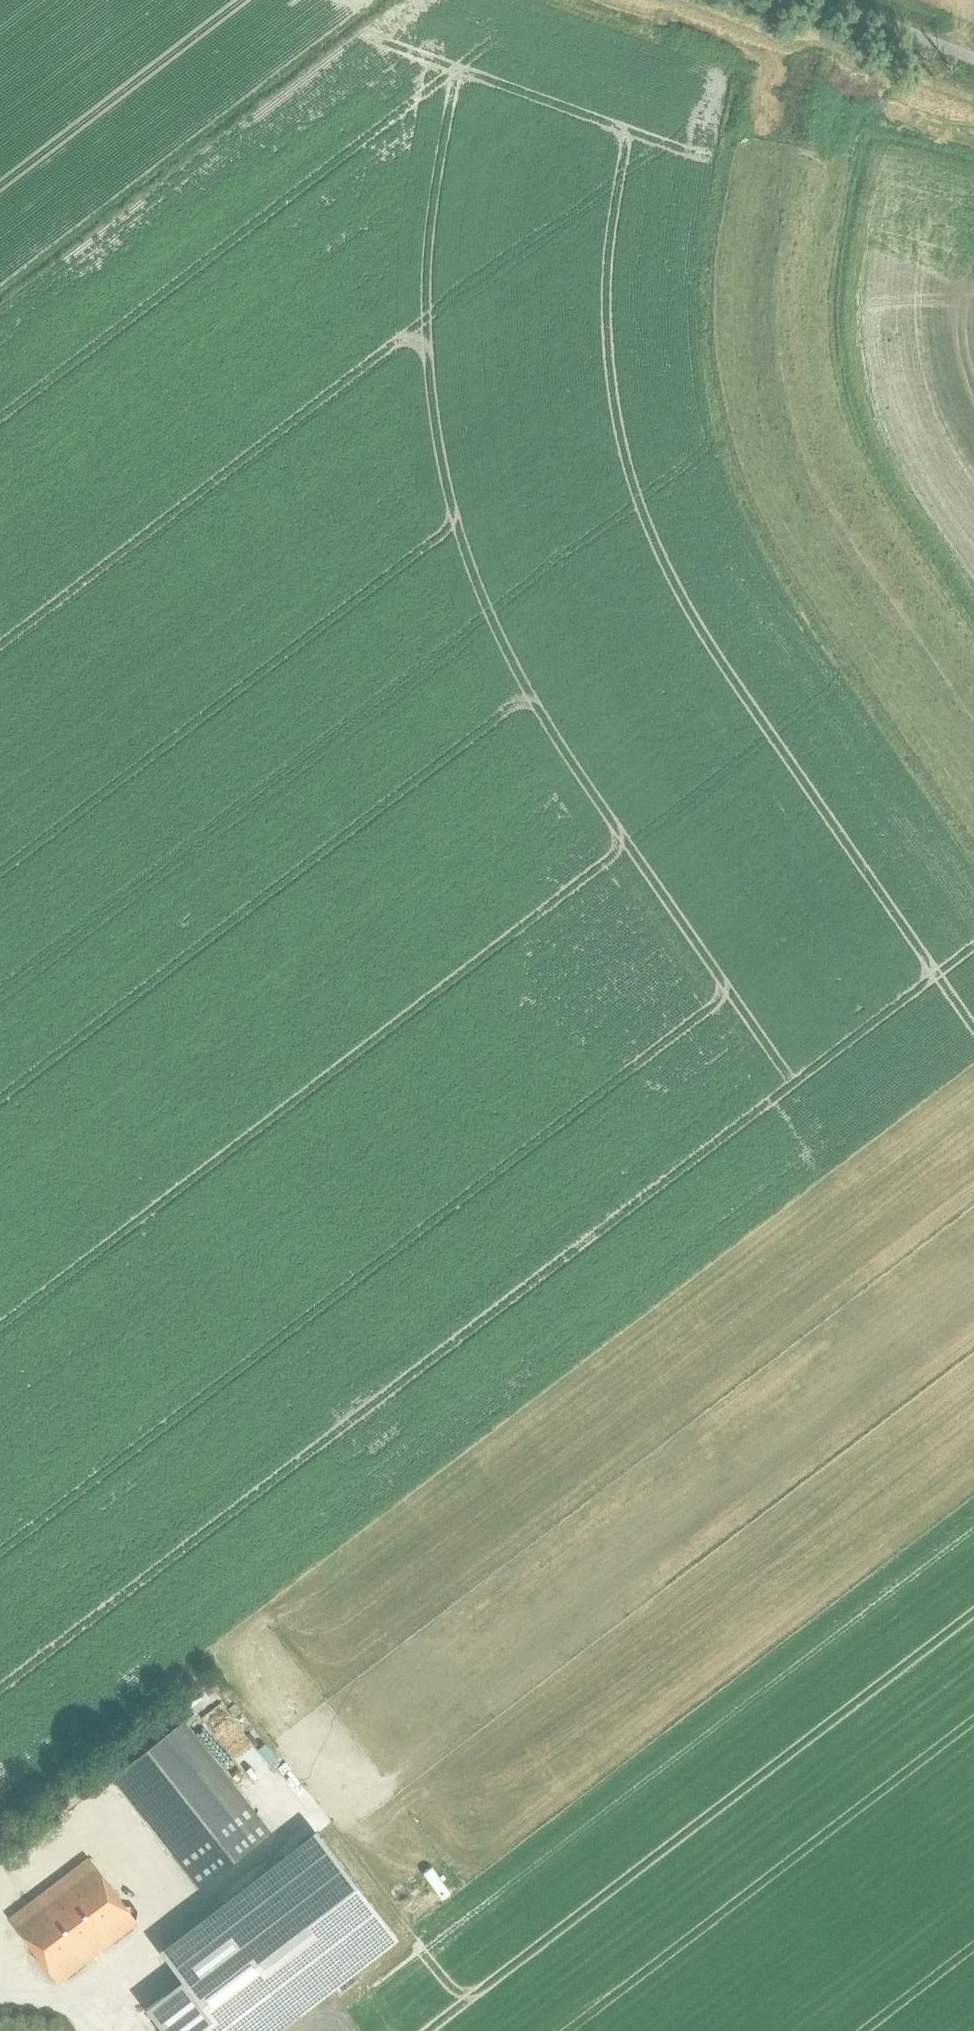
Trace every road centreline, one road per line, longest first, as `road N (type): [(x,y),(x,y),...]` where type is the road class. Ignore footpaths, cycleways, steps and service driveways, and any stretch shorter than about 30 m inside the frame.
road 1 (unclassified): [(973,64),(818,0)]

